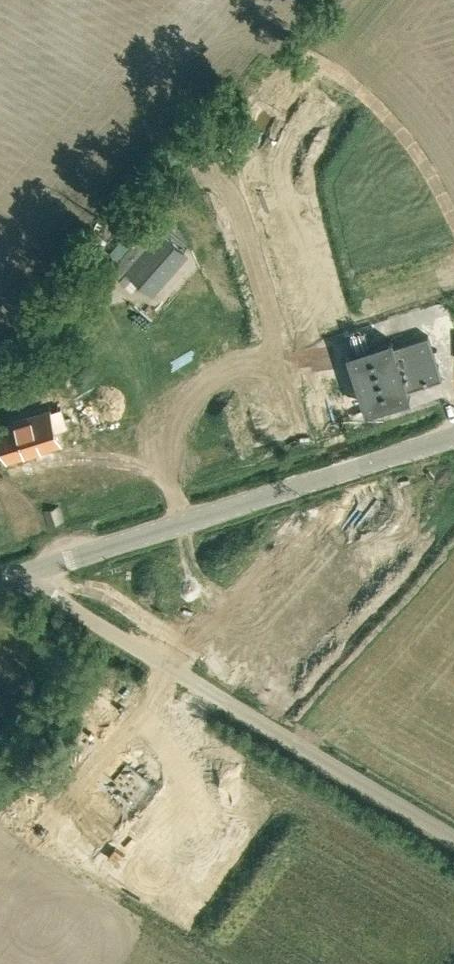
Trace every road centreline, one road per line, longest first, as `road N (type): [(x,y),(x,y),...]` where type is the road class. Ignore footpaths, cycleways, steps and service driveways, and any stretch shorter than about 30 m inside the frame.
road 1 (unclassified): [(453,838),(16,576)]
road 2 (tertiary): [(16,576),(453,438)]

